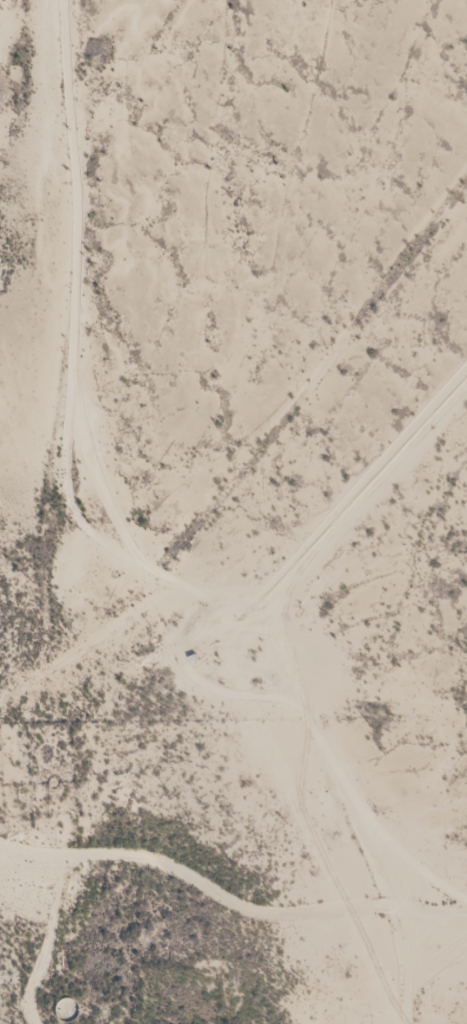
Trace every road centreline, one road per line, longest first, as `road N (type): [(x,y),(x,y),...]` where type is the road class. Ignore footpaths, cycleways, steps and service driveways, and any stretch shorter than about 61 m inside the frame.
road 1 (track): [(466,96),(222,482),(192,587),(187,887)]
road 2 (track): [(0,607),(23,557),(54,0)]
road 3 (track): [(28,842),(87,842),(132,877),(187,887),(197,907),(302,937),(466,929)]
road 4 (track): [(14,1023),(28,842)]

